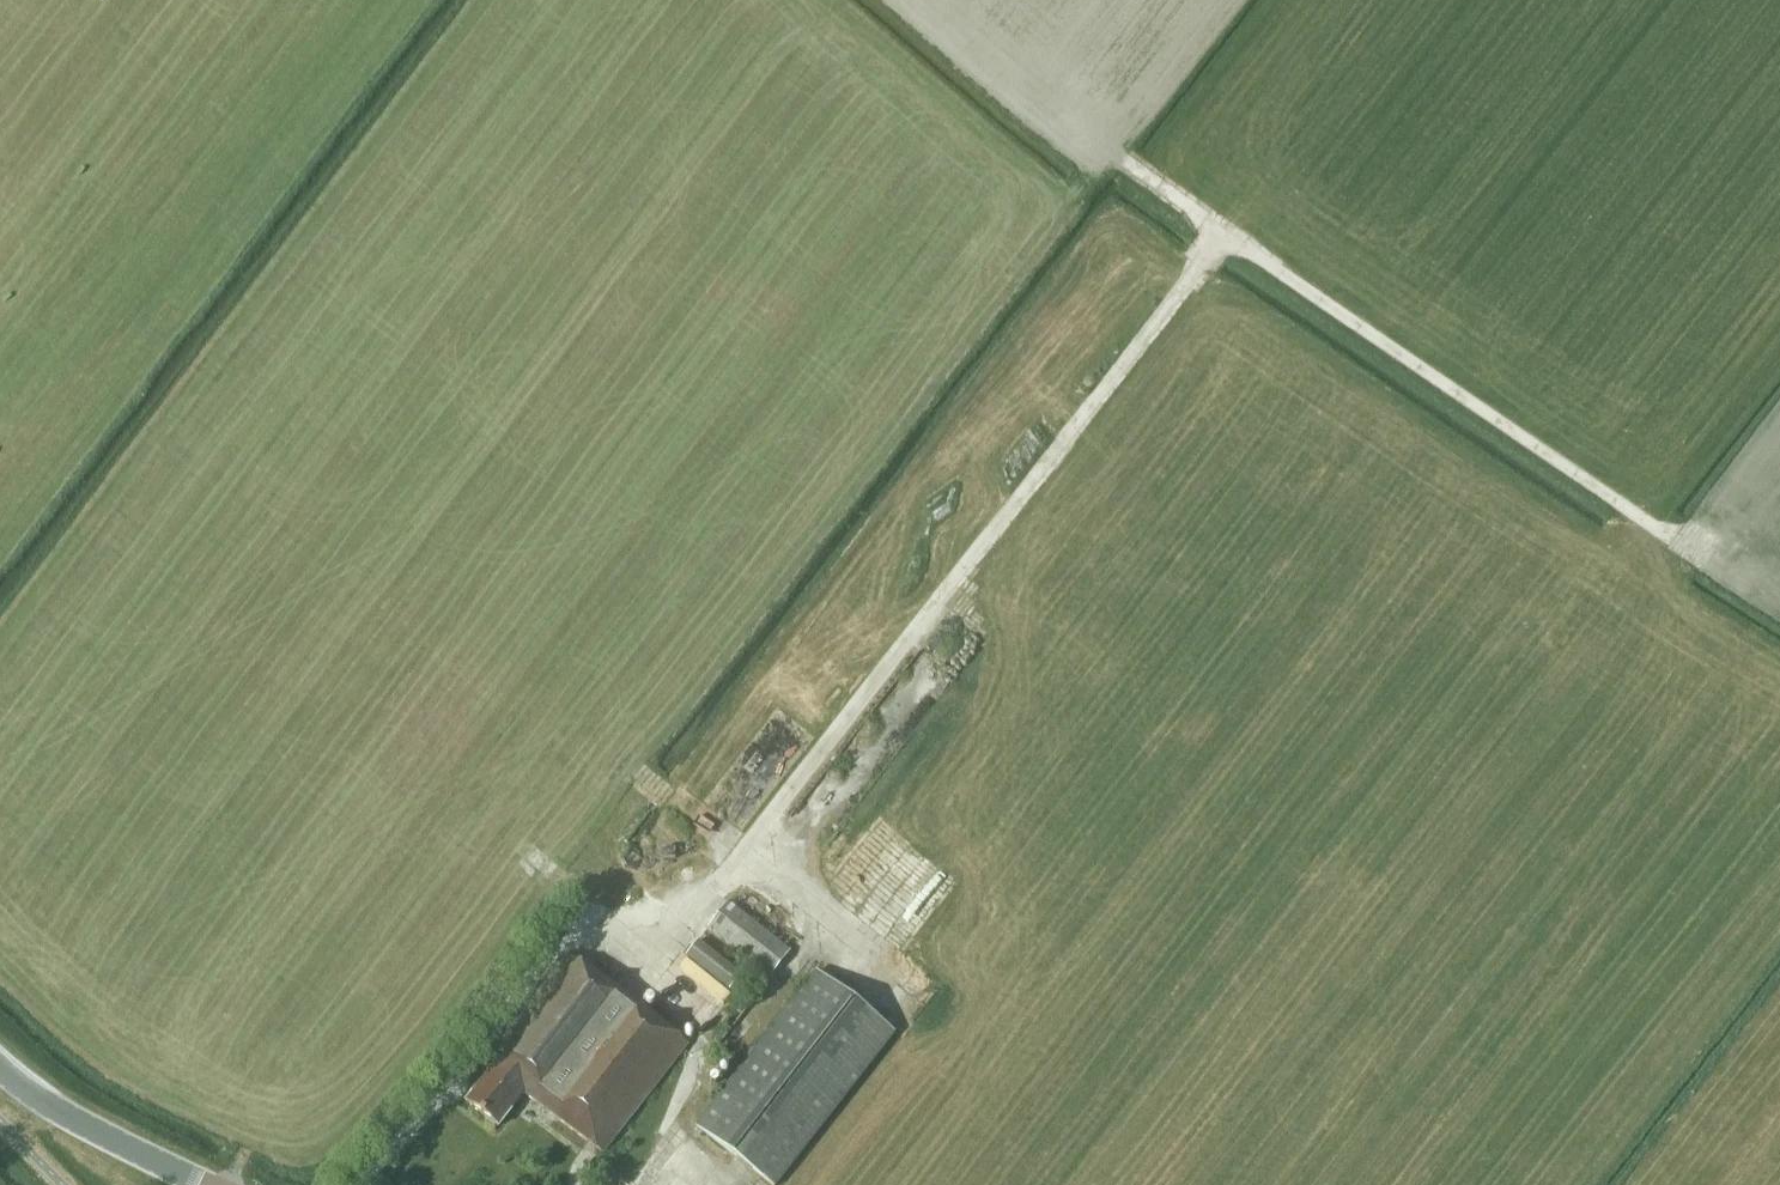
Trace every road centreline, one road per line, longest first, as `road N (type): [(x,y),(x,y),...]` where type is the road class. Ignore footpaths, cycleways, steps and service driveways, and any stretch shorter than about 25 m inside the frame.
road 1 (secondary): [(201,1184),(78,1125),(0,1070)]

